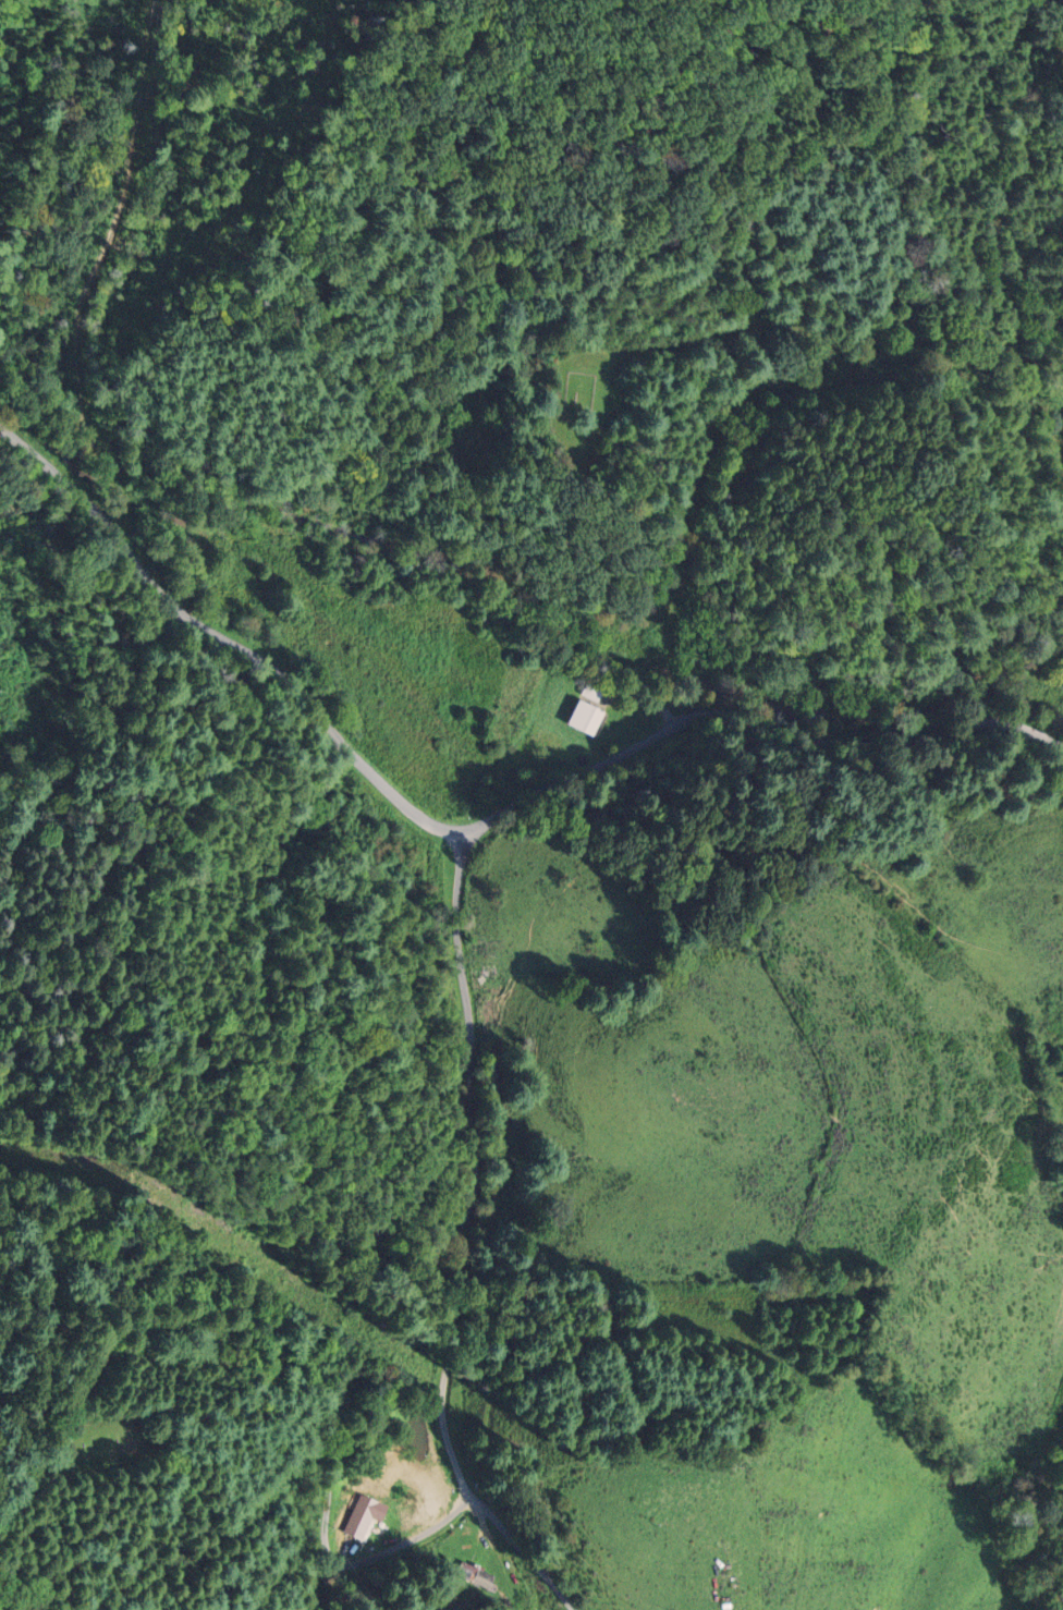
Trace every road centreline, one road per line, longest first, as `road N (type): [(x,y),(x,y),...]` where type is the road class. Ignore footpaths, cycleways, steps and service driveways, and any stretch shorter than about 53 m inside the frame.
road 1 (residential): [(1062,748),(994,722),(914,745),(806,742),(721,712),(459,836),(381,784),(284,678),(187,621),(100,519),(0,430)]
road 2 (residential): [(459,836),(475,1191),(452,1281),(444,1407),(469,1498),(574,1609)]

